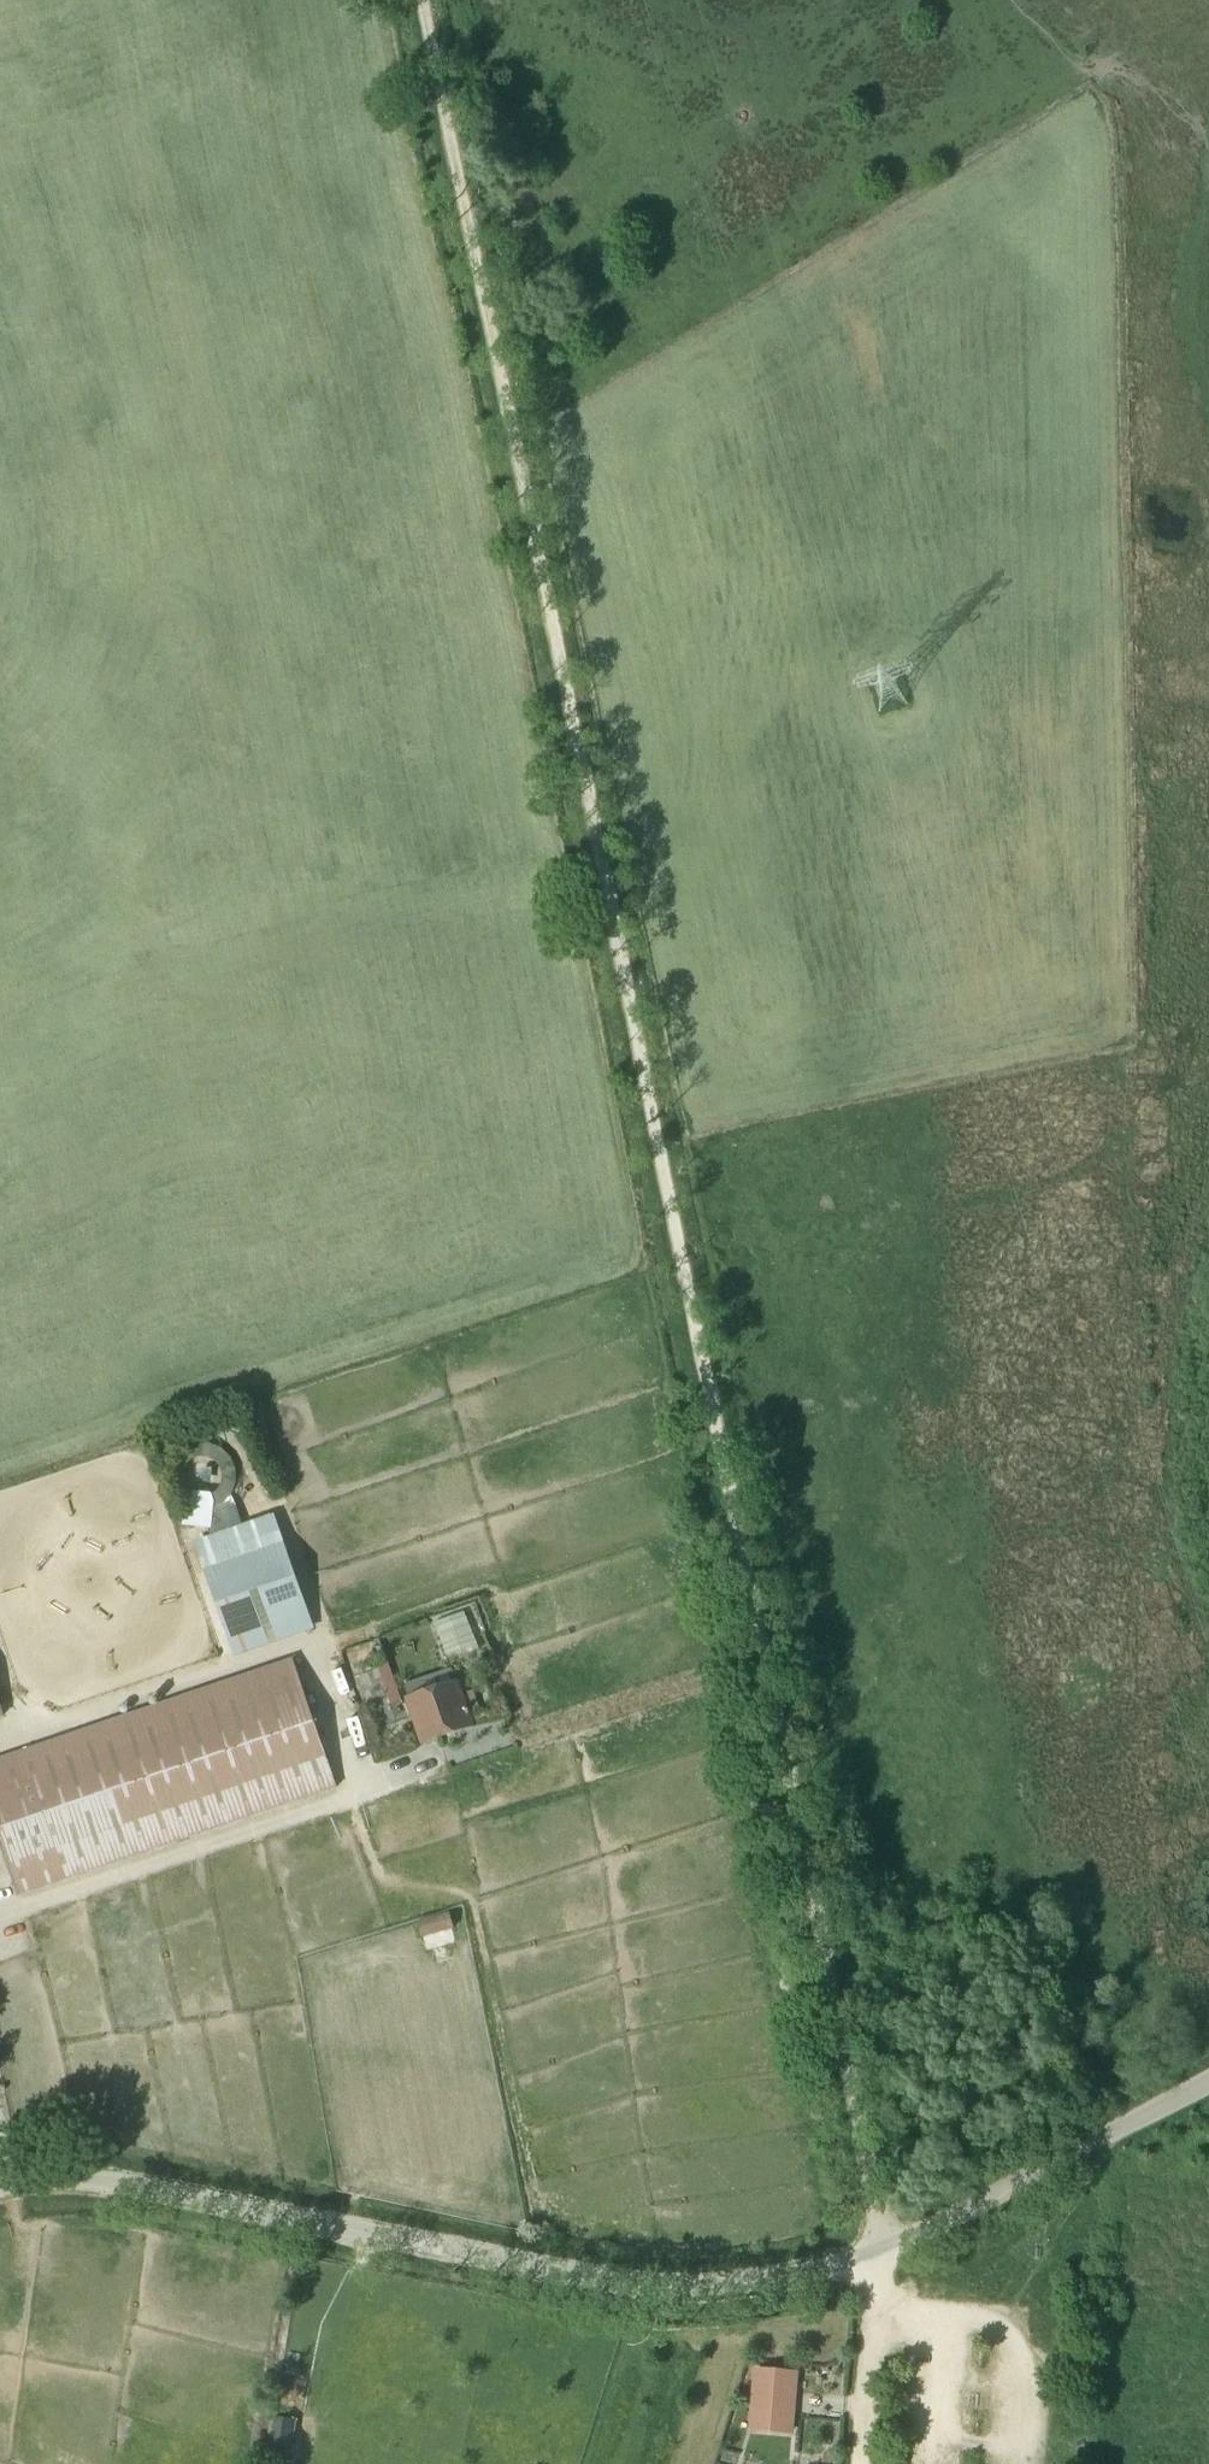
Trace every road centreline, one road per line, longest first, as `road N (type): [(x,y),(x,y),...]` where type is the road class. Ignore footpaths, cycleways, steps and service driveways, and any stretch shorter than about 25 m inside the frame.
road 1 (track): [(881,2254),(486,275),(421,0)]
road 2 (unclassified): [(9,2182),(71,2177),(120,2183),(633,2283),(740,2284),(881,2254),(1180,2096)]

